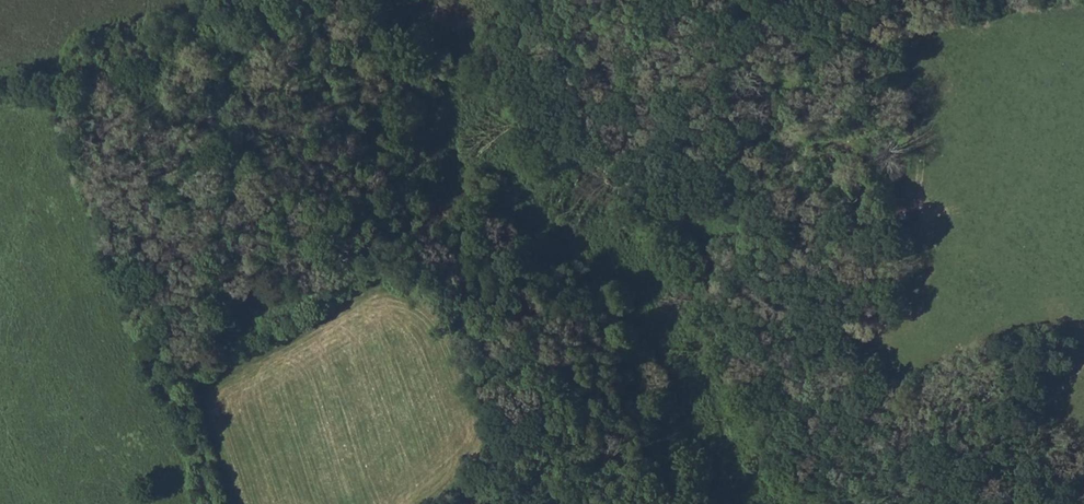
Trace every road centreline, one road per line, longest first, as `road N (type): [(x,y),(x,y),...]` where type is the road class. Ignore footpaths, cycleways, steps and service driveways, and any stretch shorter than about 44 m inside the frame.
road 1 (track): [(214,503),(193,384)]

